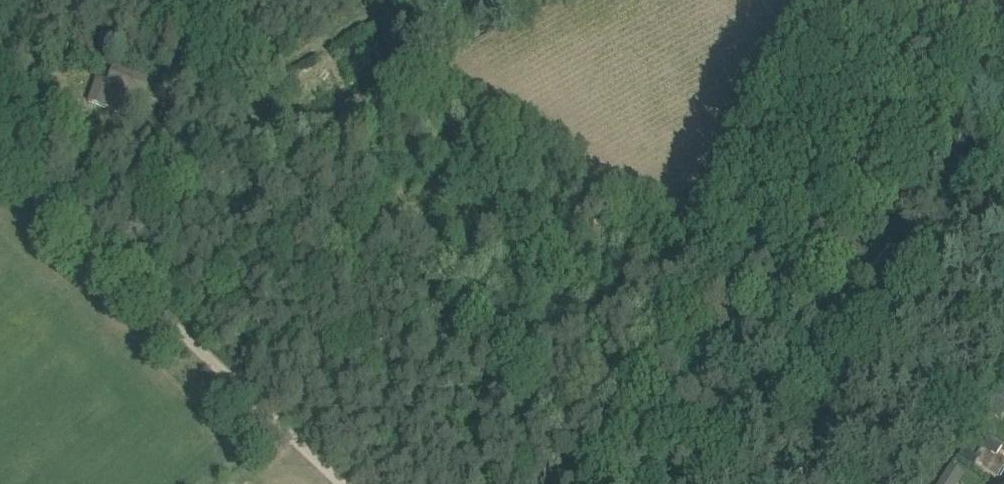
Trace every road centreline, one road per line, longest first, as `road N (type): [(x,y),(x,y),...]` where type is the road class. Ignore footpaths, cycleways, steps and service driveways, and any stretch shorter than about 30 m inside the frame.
road 1 (track): [(344,483),(120,269),(68,234),(0,145)]

